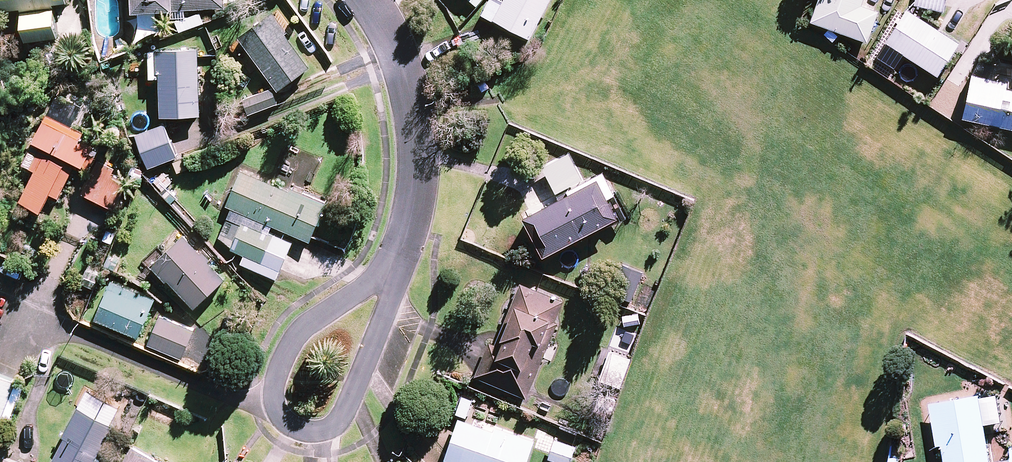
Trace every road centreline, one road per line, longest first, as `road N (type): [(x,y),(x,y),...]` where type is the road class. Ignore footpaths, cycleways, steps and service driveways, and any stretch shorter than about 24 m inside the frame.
road 1 (residential): [(399,271),(343,415),(325,429),(302,430),(276,403),(272,378),(309,324),(360,288)]
road 2 (residential): [(369,0),(402,66),(411,127),(415,187),(399,271)]

